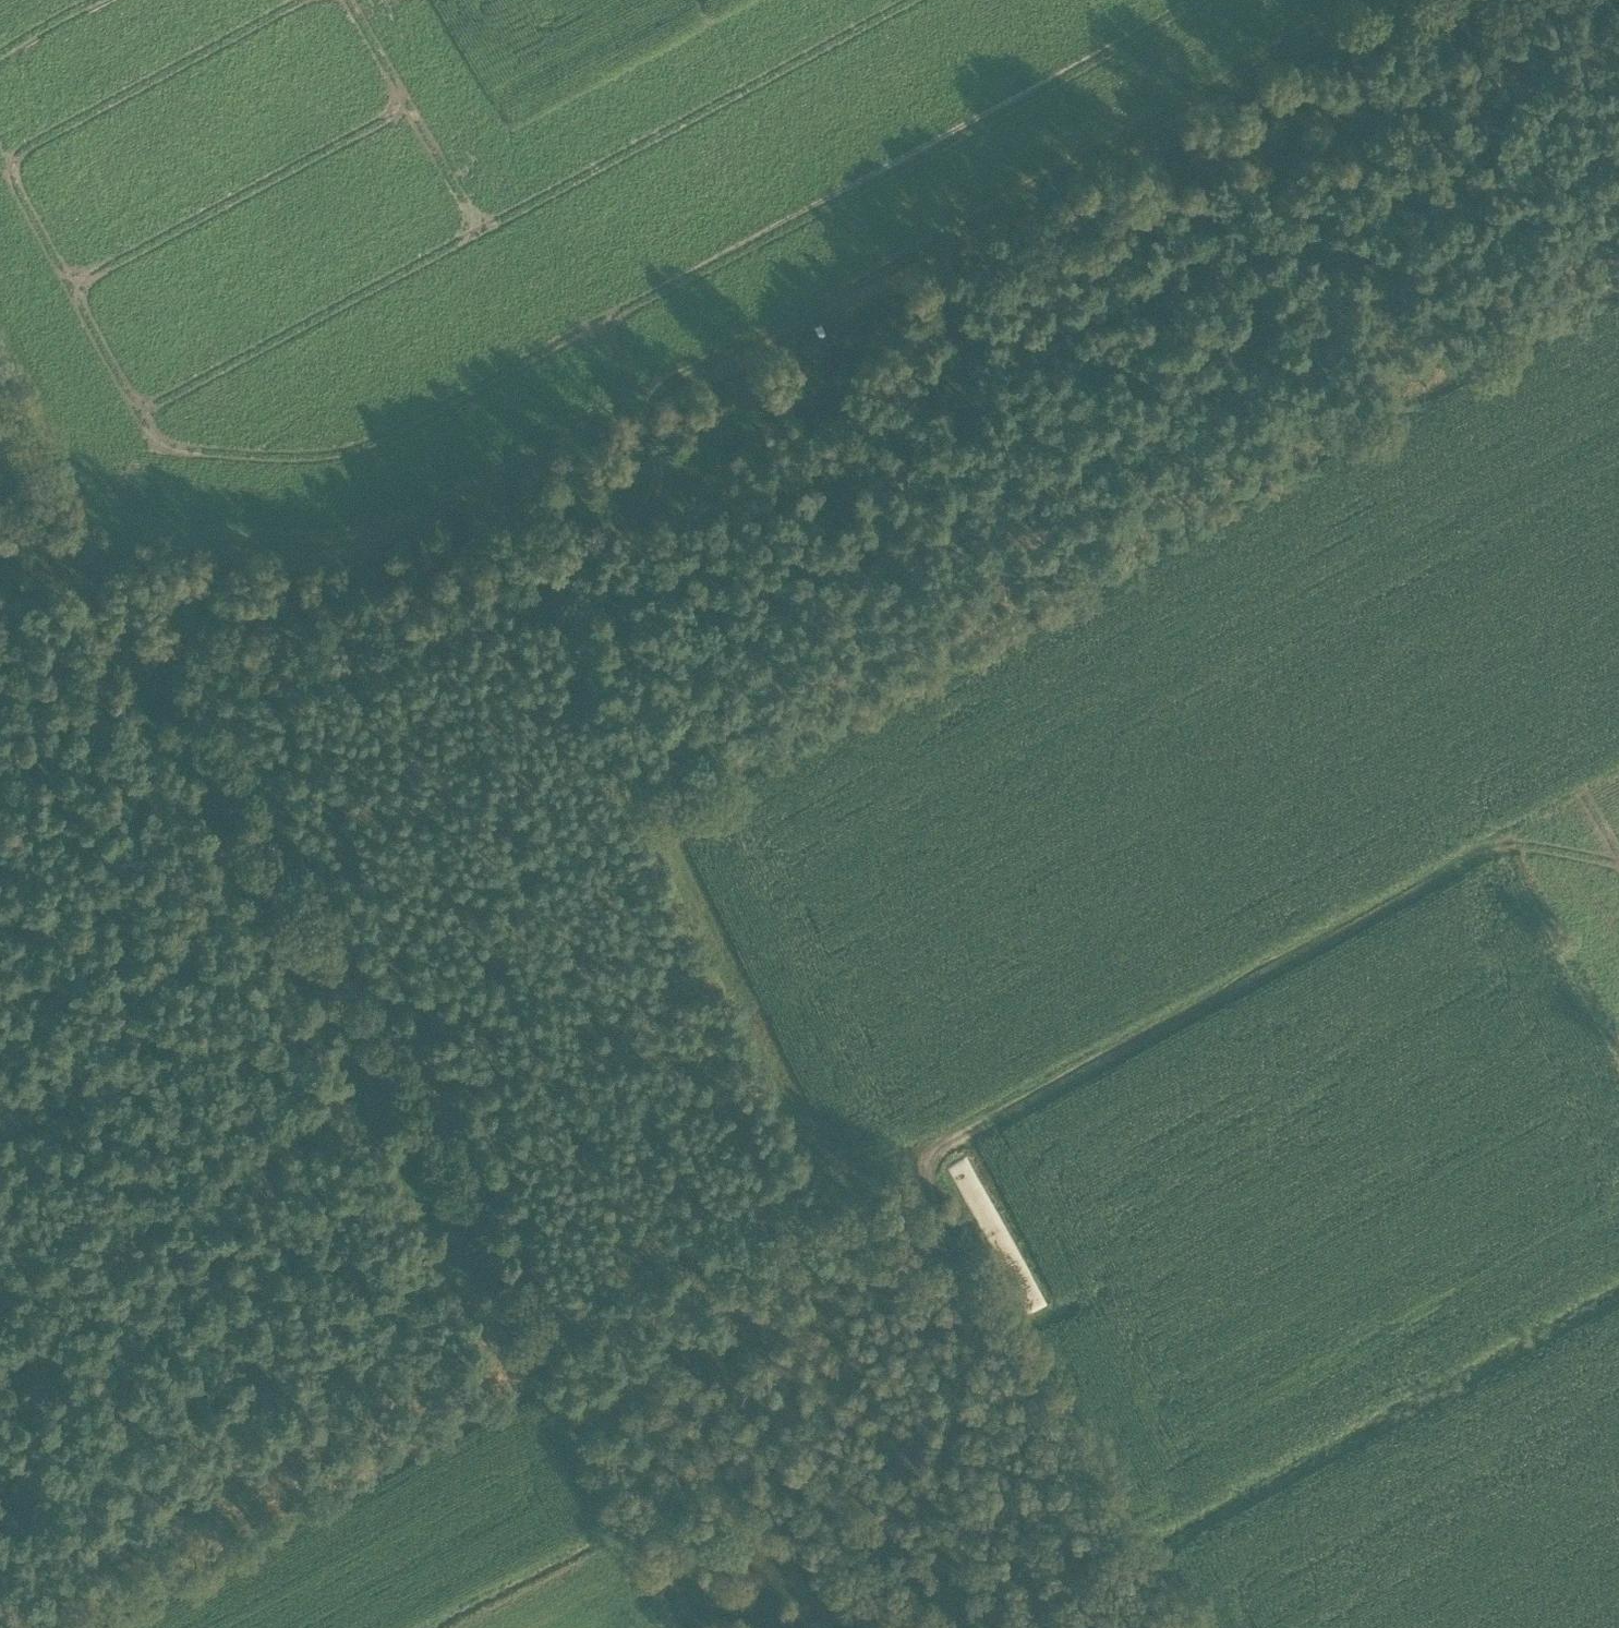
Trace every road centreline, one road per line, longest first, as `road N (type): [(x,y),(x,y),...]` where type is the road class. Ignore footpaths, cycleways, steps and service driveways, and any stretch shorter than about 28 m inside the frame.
road 1 (track): [(0,656),(71,666),(170,636),(301,653),(364,636),(652,484),(658,458),(642,415)]
road 2 (track): [(521,553),(649,800)]

